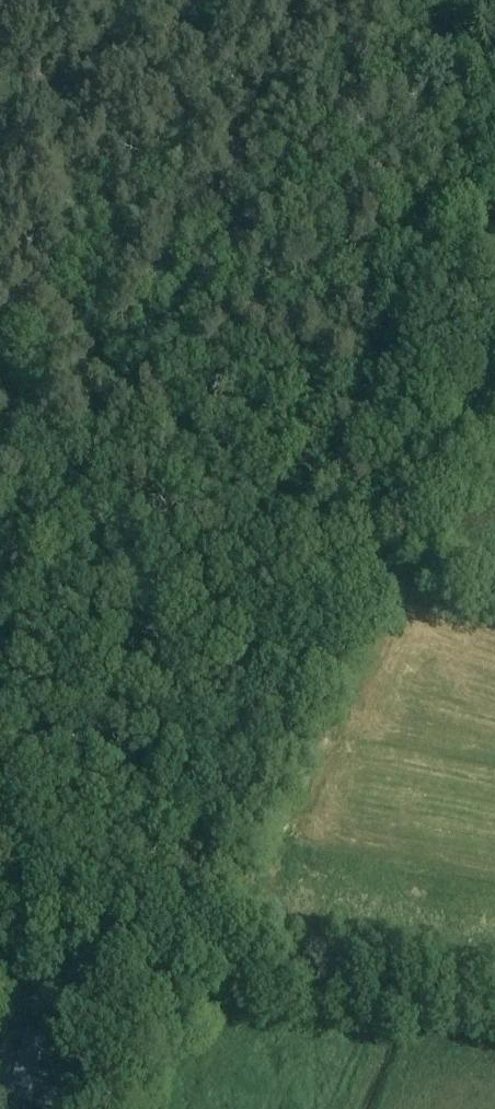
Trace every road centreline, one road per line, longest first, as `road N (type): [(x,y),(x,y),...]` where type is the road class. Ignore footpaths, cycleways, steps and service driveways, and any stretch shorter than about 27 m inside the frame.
road 1 (track): [(148,997),(184,957),(286,726),(382,538)]
road 2 (track): [(382,538),(392,406),(417,295),(494,122)]
road 3 (track): [(184,957),(494,1014)]
road 4 (track): [(382,538),(494,380)]
road 5 (track): [(0,996),(137,1013)]

